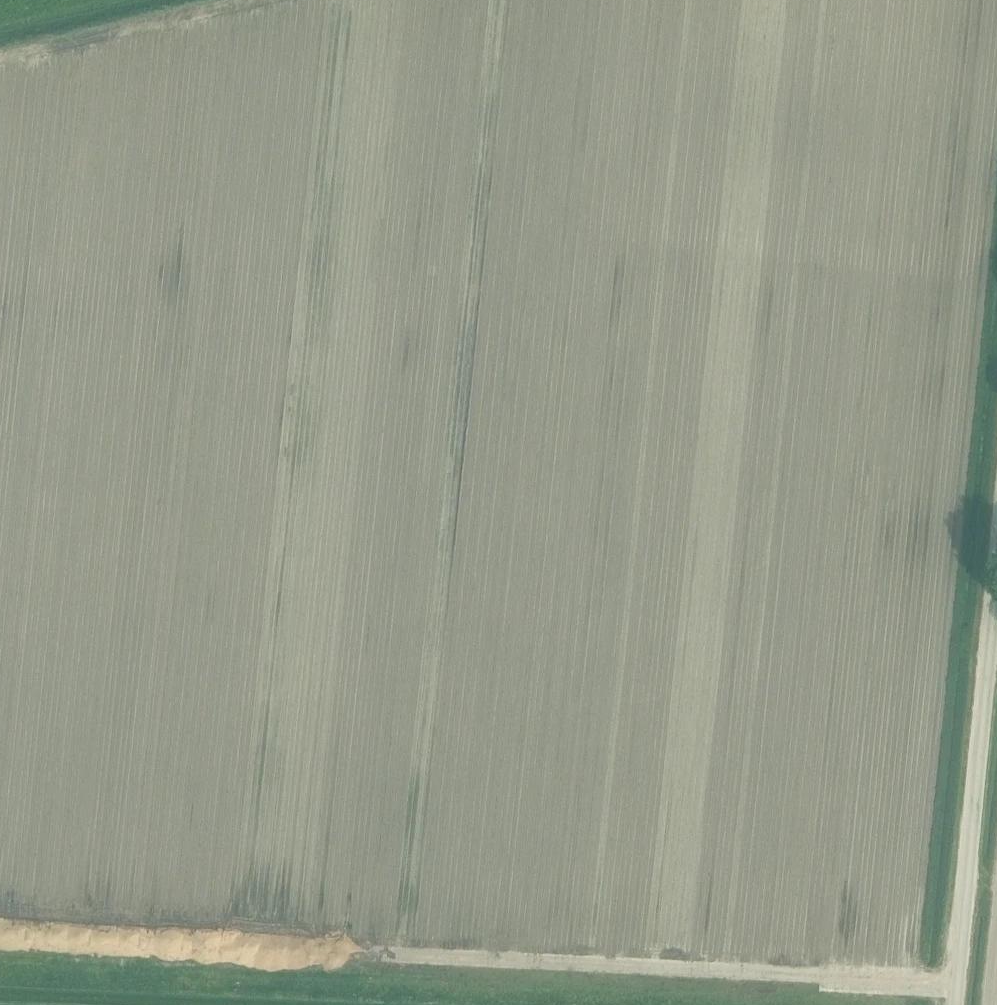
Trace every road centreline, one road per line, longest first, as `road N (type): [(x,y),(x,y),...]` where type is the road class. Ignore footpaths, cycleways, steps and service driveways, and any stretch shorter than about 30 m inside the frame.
road 1 (residential): [(955,1004),(996,590)]

